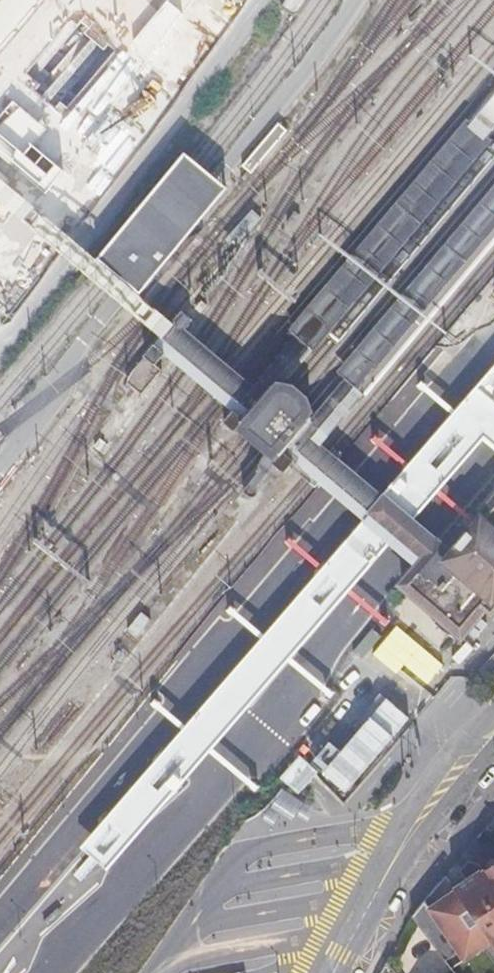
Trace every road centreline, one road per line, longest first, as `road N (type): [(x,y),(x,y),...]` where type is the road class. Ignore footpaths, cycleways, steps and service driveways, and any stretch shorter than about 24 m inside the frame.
road 1 (tertiary): [(334,972),(412,832),(493,732)]

